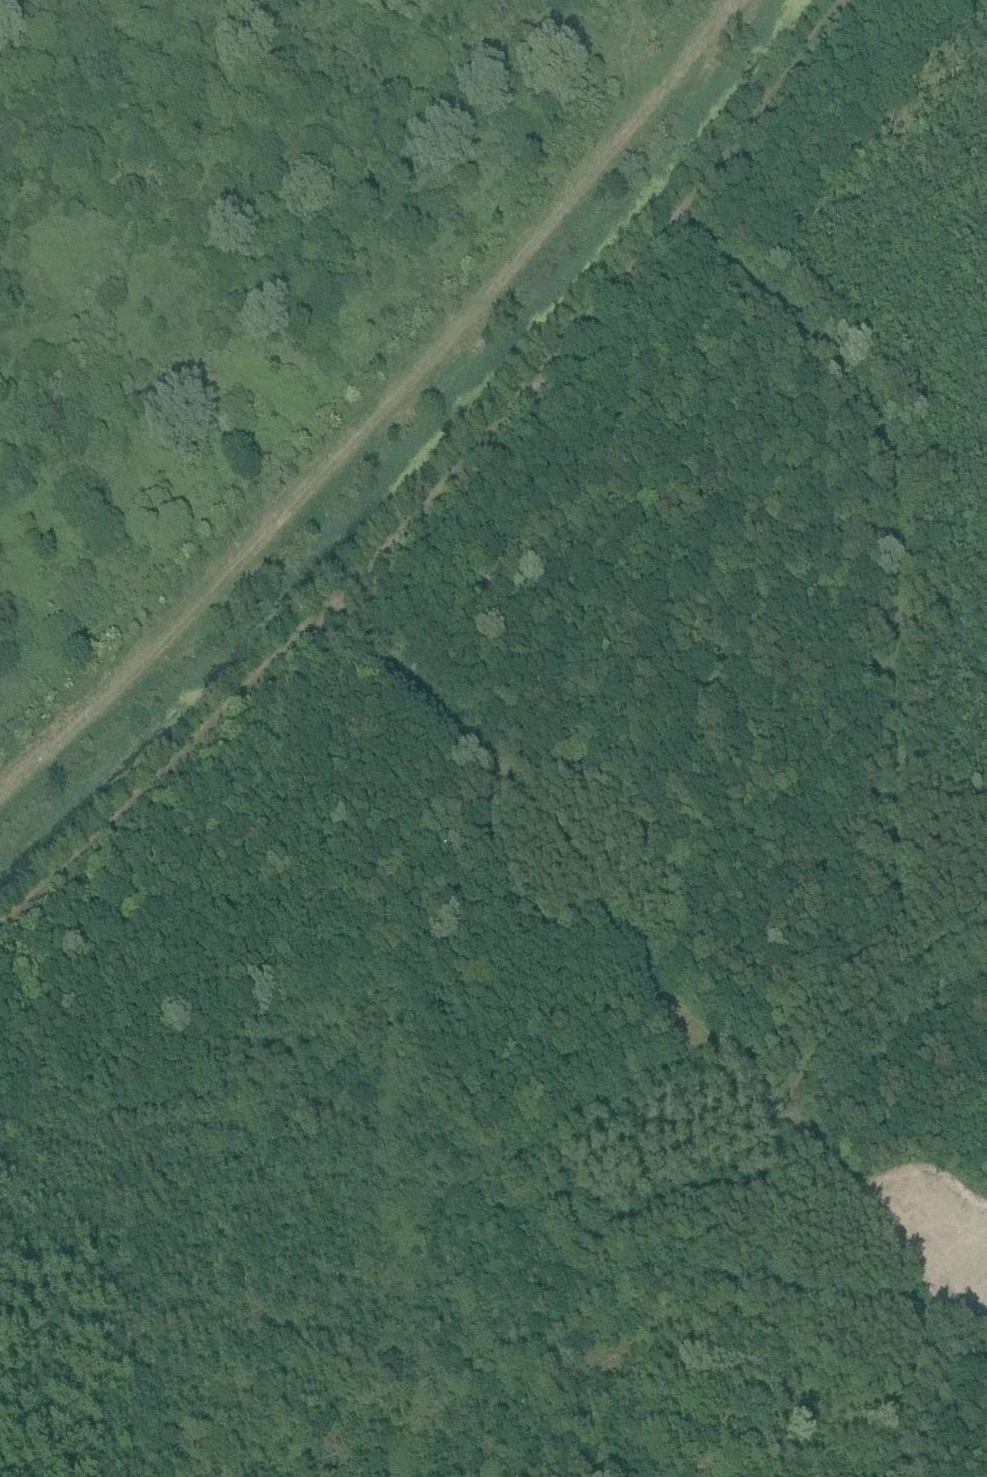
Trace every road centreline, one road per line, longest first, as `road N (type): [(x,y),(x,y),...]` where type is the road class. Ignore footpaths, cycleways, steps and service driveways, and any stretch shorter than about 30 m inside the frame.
road 1 (track): [(741,0),(546,236),(203,609),(0,799)]

